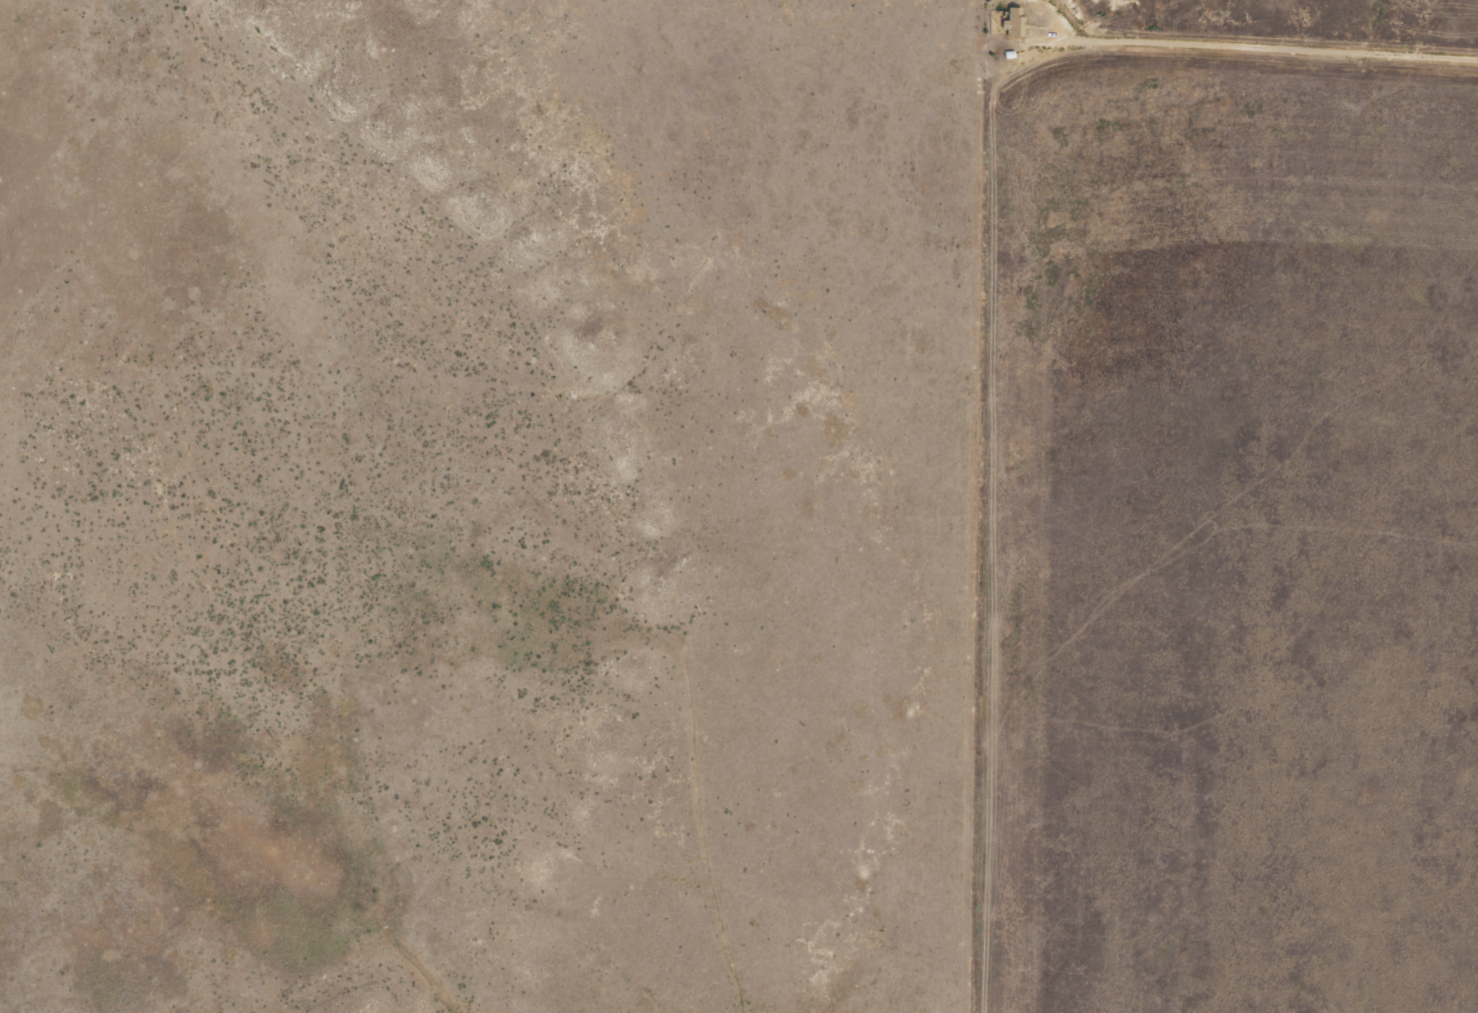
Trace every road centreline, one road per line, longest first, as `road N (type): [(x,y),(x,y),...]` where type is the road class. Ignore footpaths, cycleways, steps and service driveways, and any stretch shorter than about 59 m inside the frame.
road 1 (residential): [(1477,55),(1067,40)]

